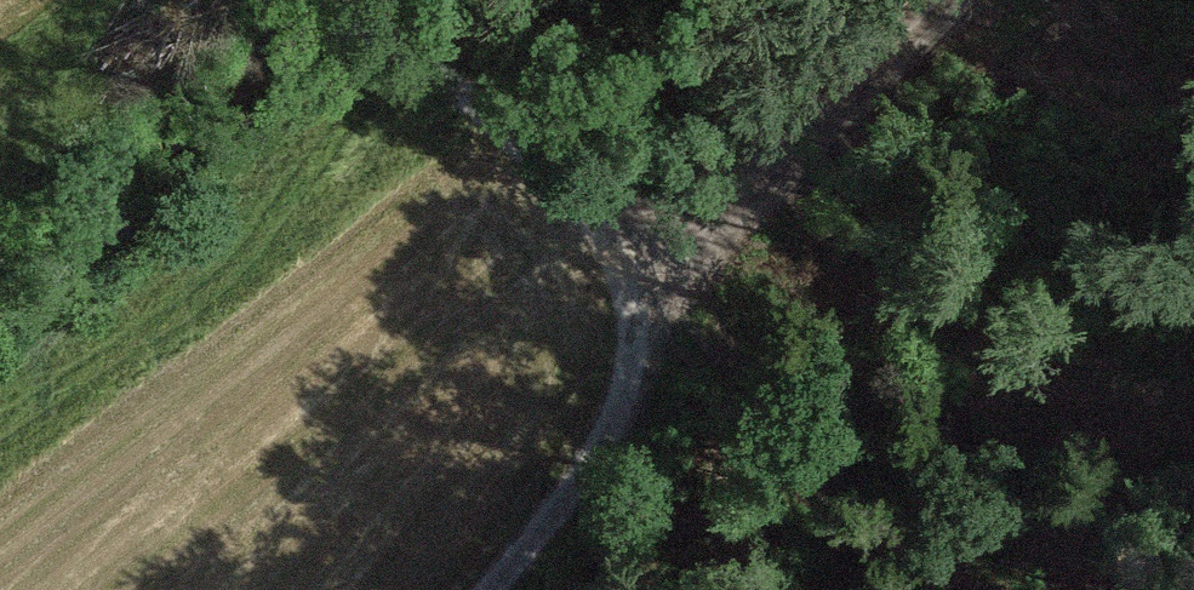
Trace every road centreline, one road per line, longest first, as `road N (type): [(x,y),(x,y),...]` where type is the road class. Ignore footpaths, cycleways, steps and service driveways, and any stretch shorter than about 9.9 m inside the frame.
road 1 (track): [(361,0),(457,95),(603,205),(666,273),(686,321),(668,378),(513,589)]
road 2 (track): [(666,273),(928,0)]

